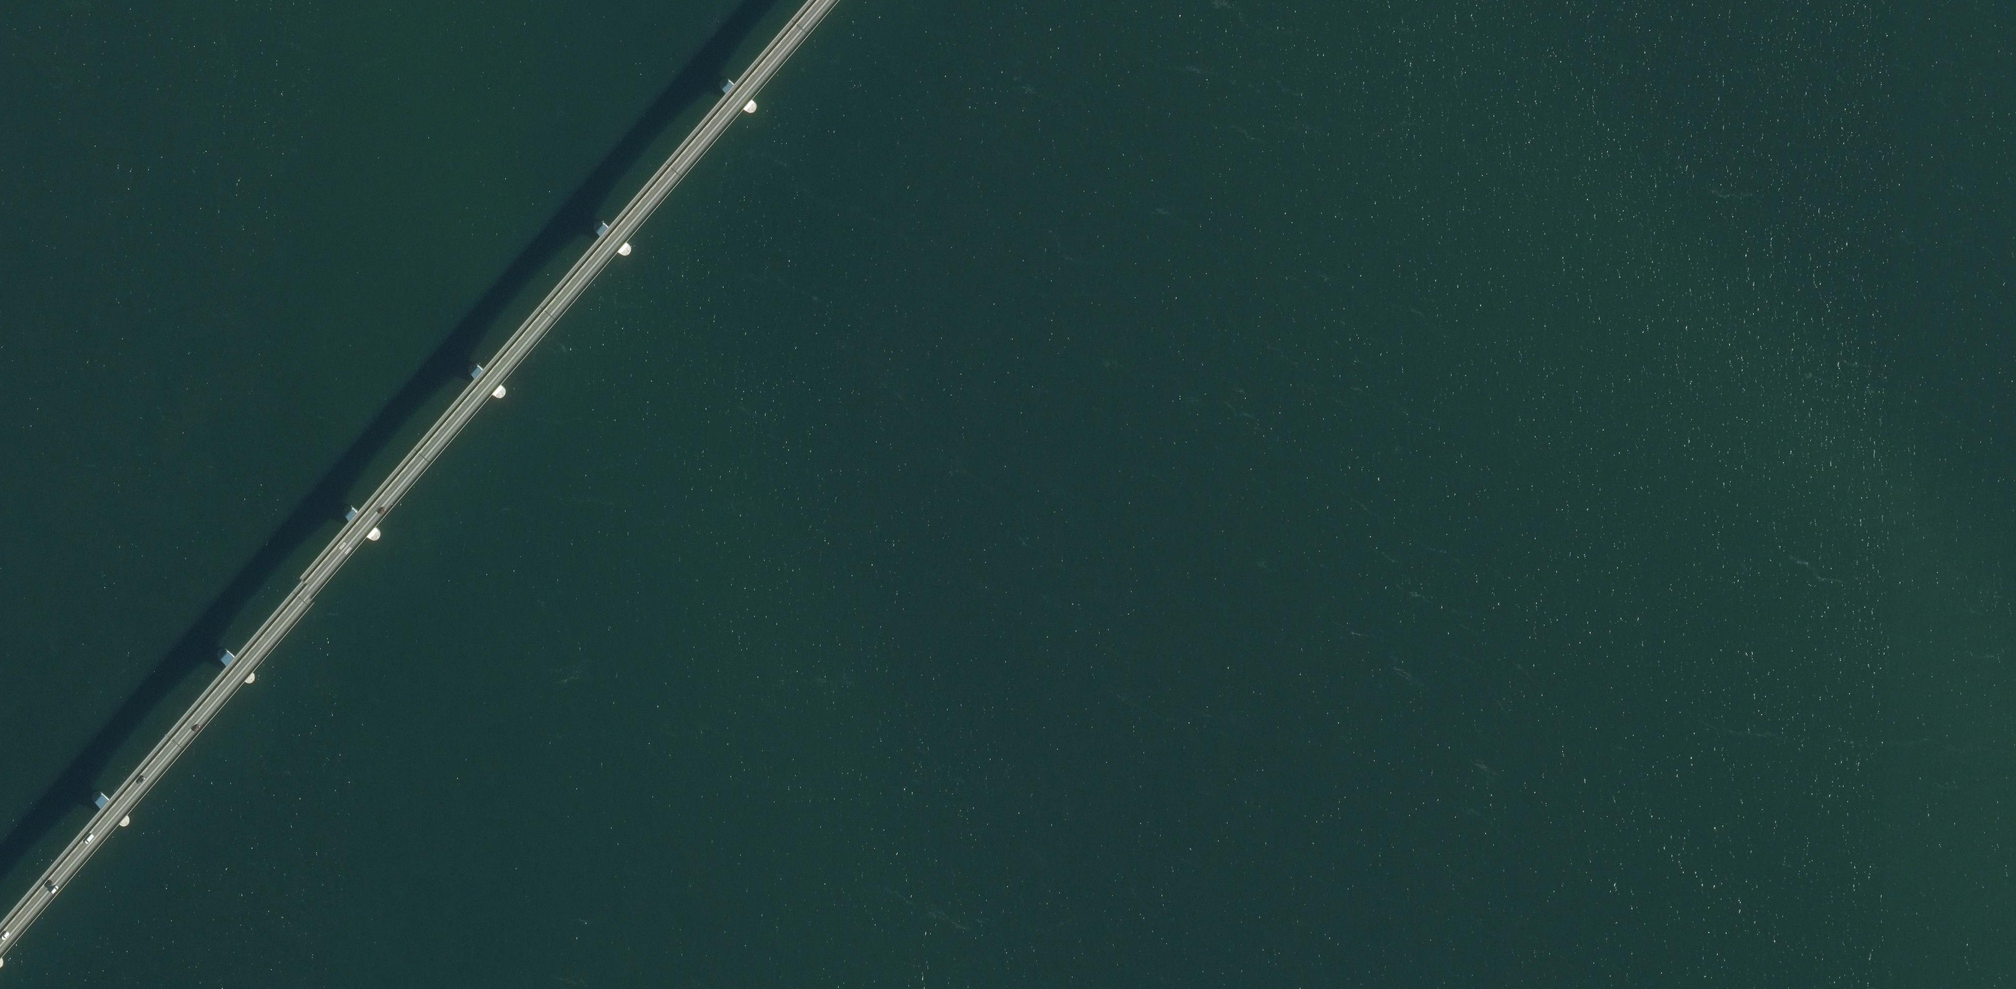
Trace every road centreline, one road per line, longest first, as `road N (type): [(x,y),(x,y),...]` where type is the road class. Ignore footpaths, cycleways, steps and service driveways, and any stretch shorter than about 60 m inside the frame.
road 1 (primary): [(0,939),(826,0)]

